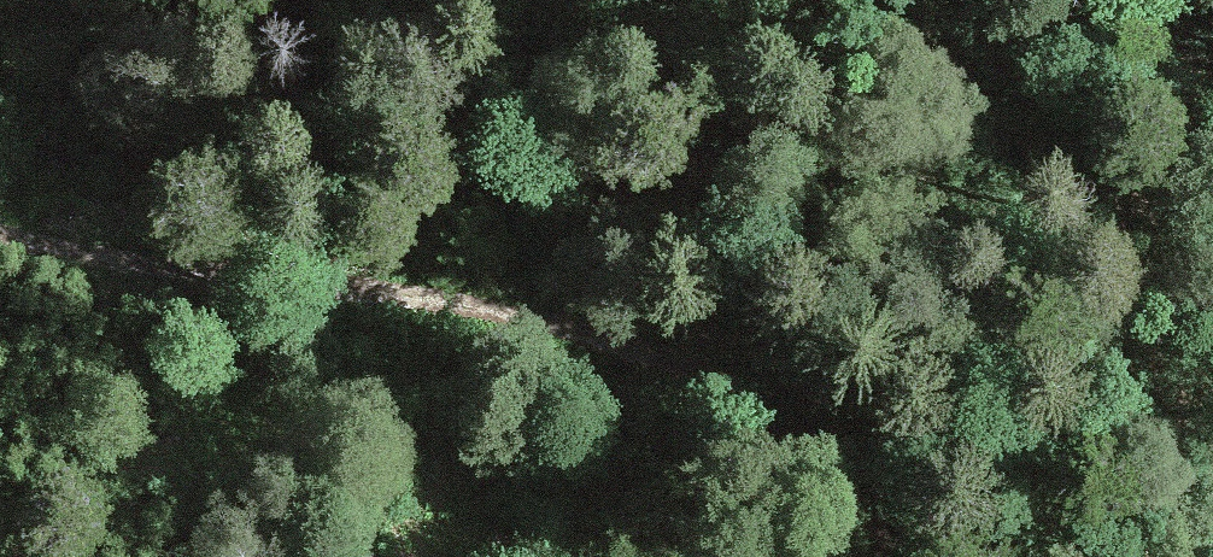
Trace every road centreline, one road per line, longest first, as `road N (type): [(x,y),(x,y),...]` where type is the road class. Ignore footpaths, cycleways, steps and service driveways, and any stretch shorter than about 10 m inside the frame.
road 1 (track): [(0,242),(82,260),(387,296),(642,353),(736,391),(839,454),(932,556)]
road 2 (track): [(507,0),(679,27),(768,63),(854,134),(913,228),(1058,556)]

